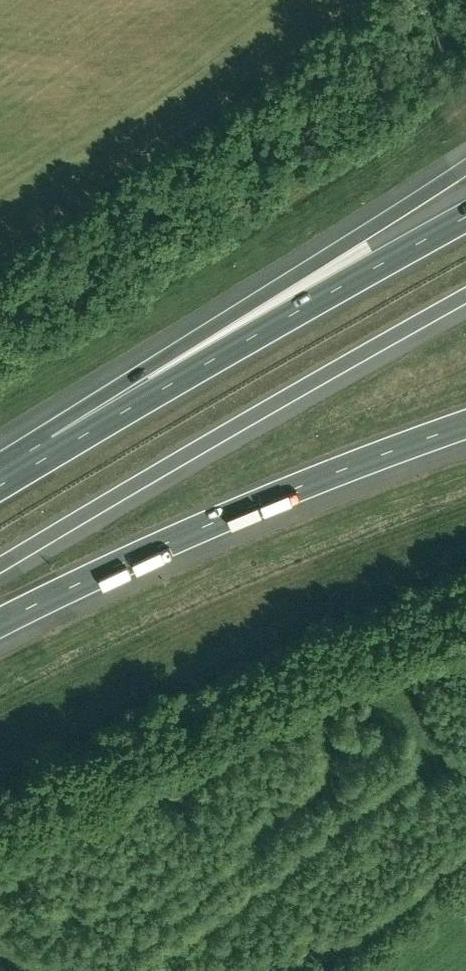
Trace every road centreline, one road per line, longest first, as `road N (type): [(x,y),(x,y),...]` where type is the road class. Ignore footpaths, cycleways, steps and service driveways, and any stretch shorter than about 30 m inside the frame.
road 1 (motorway): [(0,566),(465,297)]
road 2 (motorway): [(0,623),(251,507),(465,425)]
road 3 (motorway): [(465,167),(56,443)]
road 4 (motorway): [(465,216),(56,443)]

